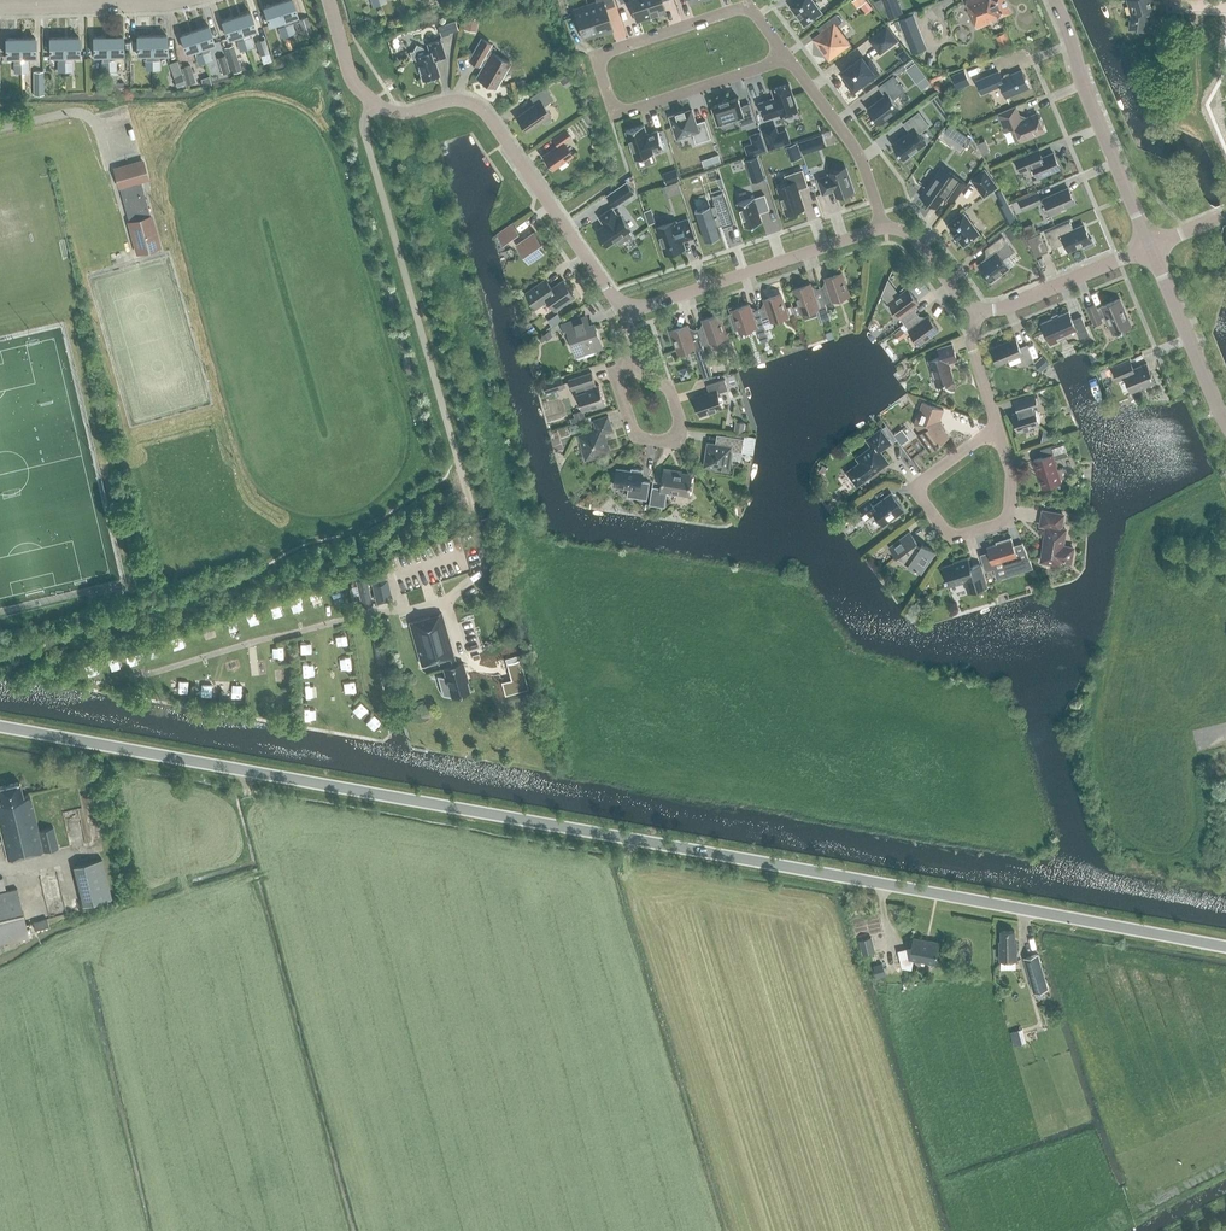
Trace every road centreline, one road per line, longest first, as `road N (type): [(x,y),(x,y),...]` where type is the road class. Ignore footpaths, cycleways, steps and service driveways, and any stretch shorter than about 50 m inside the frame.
road 1 (secondary): [(1225,947),(0,727)]
road 2 (residential): [(785,55),(742,8),(609,51),(600,69),(612,105),(625,111),(768,65)]
road 3 (unclassified): [(475,521),(366,137)]
road 4 (residential): [(374,102),(401,113),(454,101),(480,109),(623,306)]
road 5 (residential): [(998,431),(1011,475),(1009,515),(953,535),(921,500),(920,486),(984,436)]
road 6 (residential): [(623,306),(657,303),(882,229)]
road 7 (tertiary): [(1150,246),(1054,0)]
road 8 (residential): [(636,353),(618,380),(633,432),(668,441),(680,425),(670,391),(641,369)]
road 9 (residential): [(882,229),(856,151),(785,55)]
road 10 (tertiary): [(1225,424),(1150,246)]
road 11 (residential): [(979,309),(1003,309),(1150,246)]
road 12 (residential): [(882,229),(917,241),(962,299),(979,309)]
road 13 (residential): [(998,431),(972,345),(979,309)]
road 14 (residential): [(121,5),(0,7)]

